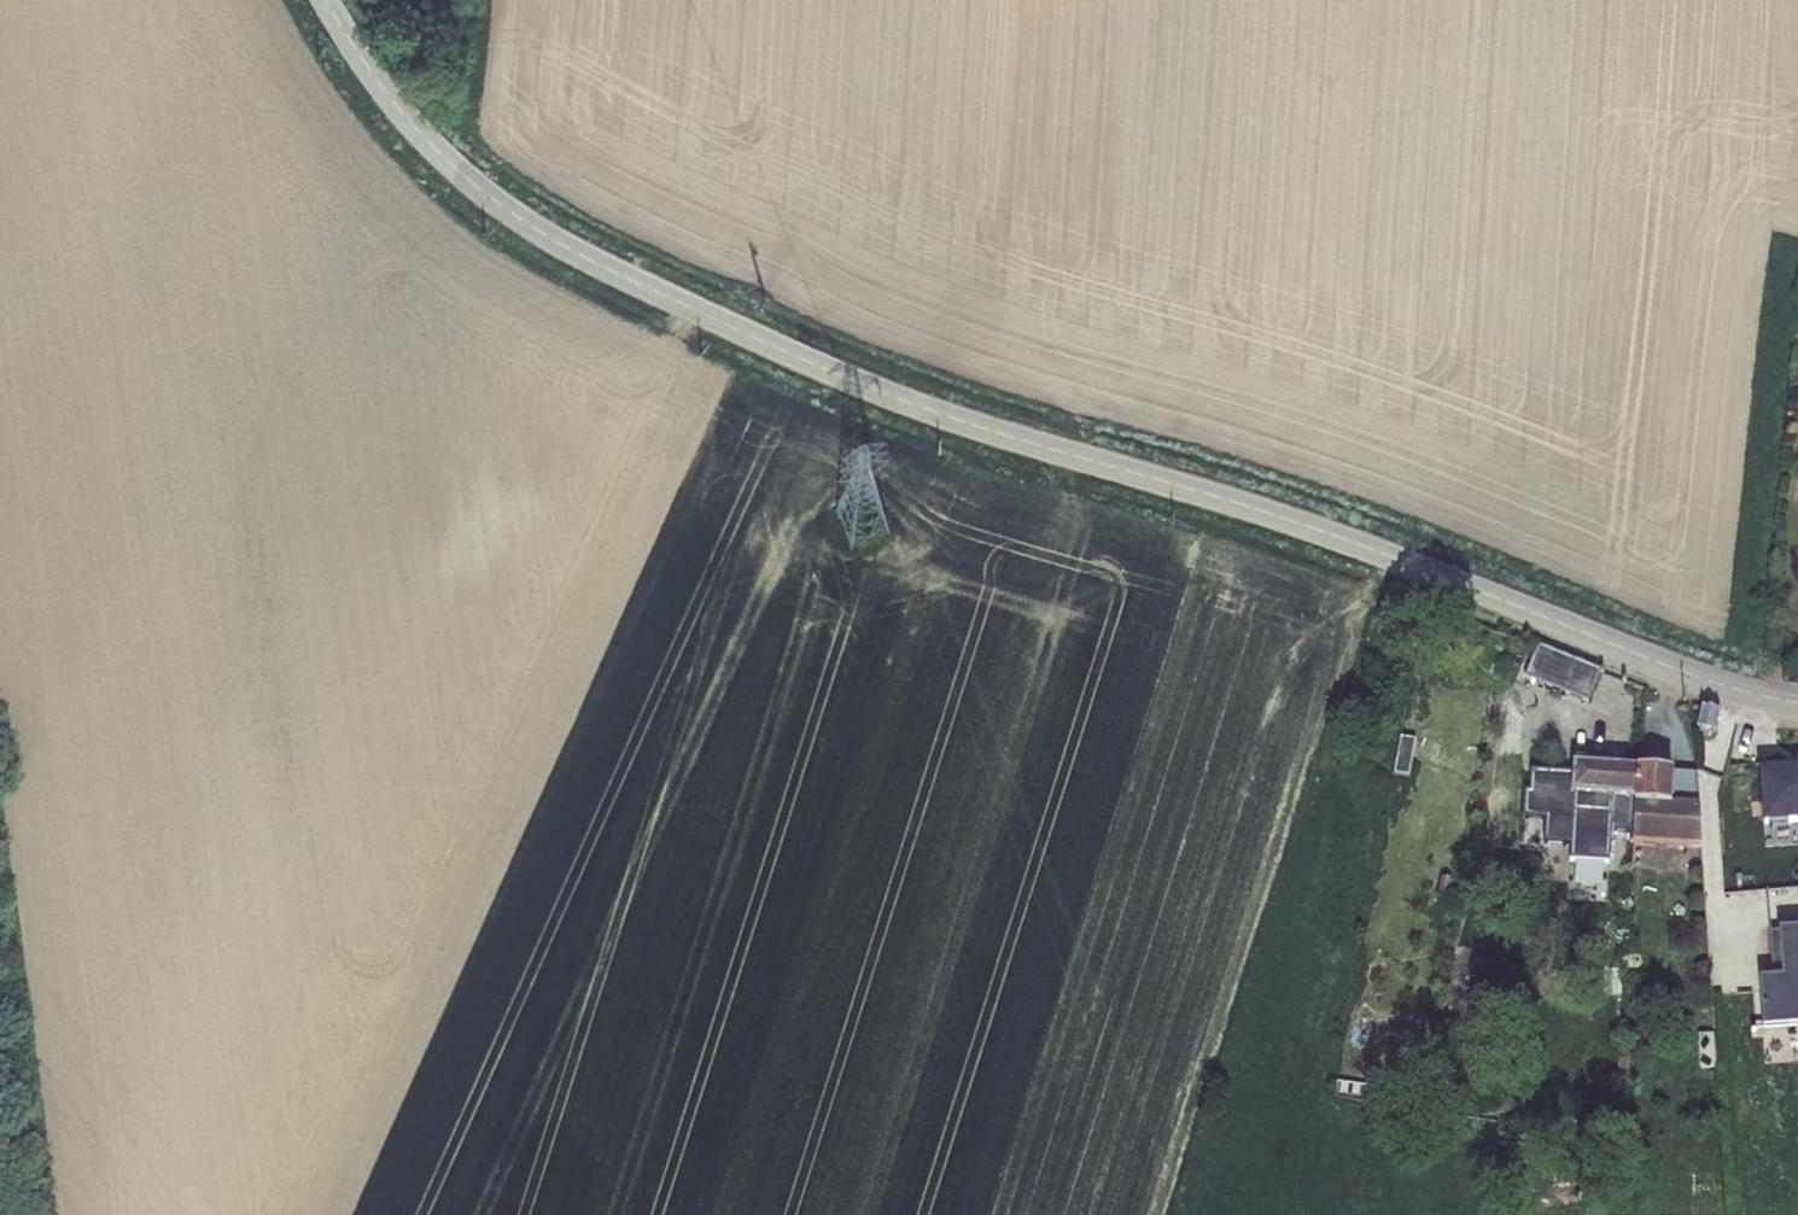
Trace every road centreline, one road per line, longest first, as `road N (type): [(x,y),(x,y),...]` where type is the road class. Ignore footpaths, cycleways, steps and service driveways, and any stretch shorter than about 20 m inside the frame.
road 1 (residential): [(321,0),(352,54),(422,142),(499,206),(634,288),(844,385),(1392,560),(1741,698),(1797,703)]

